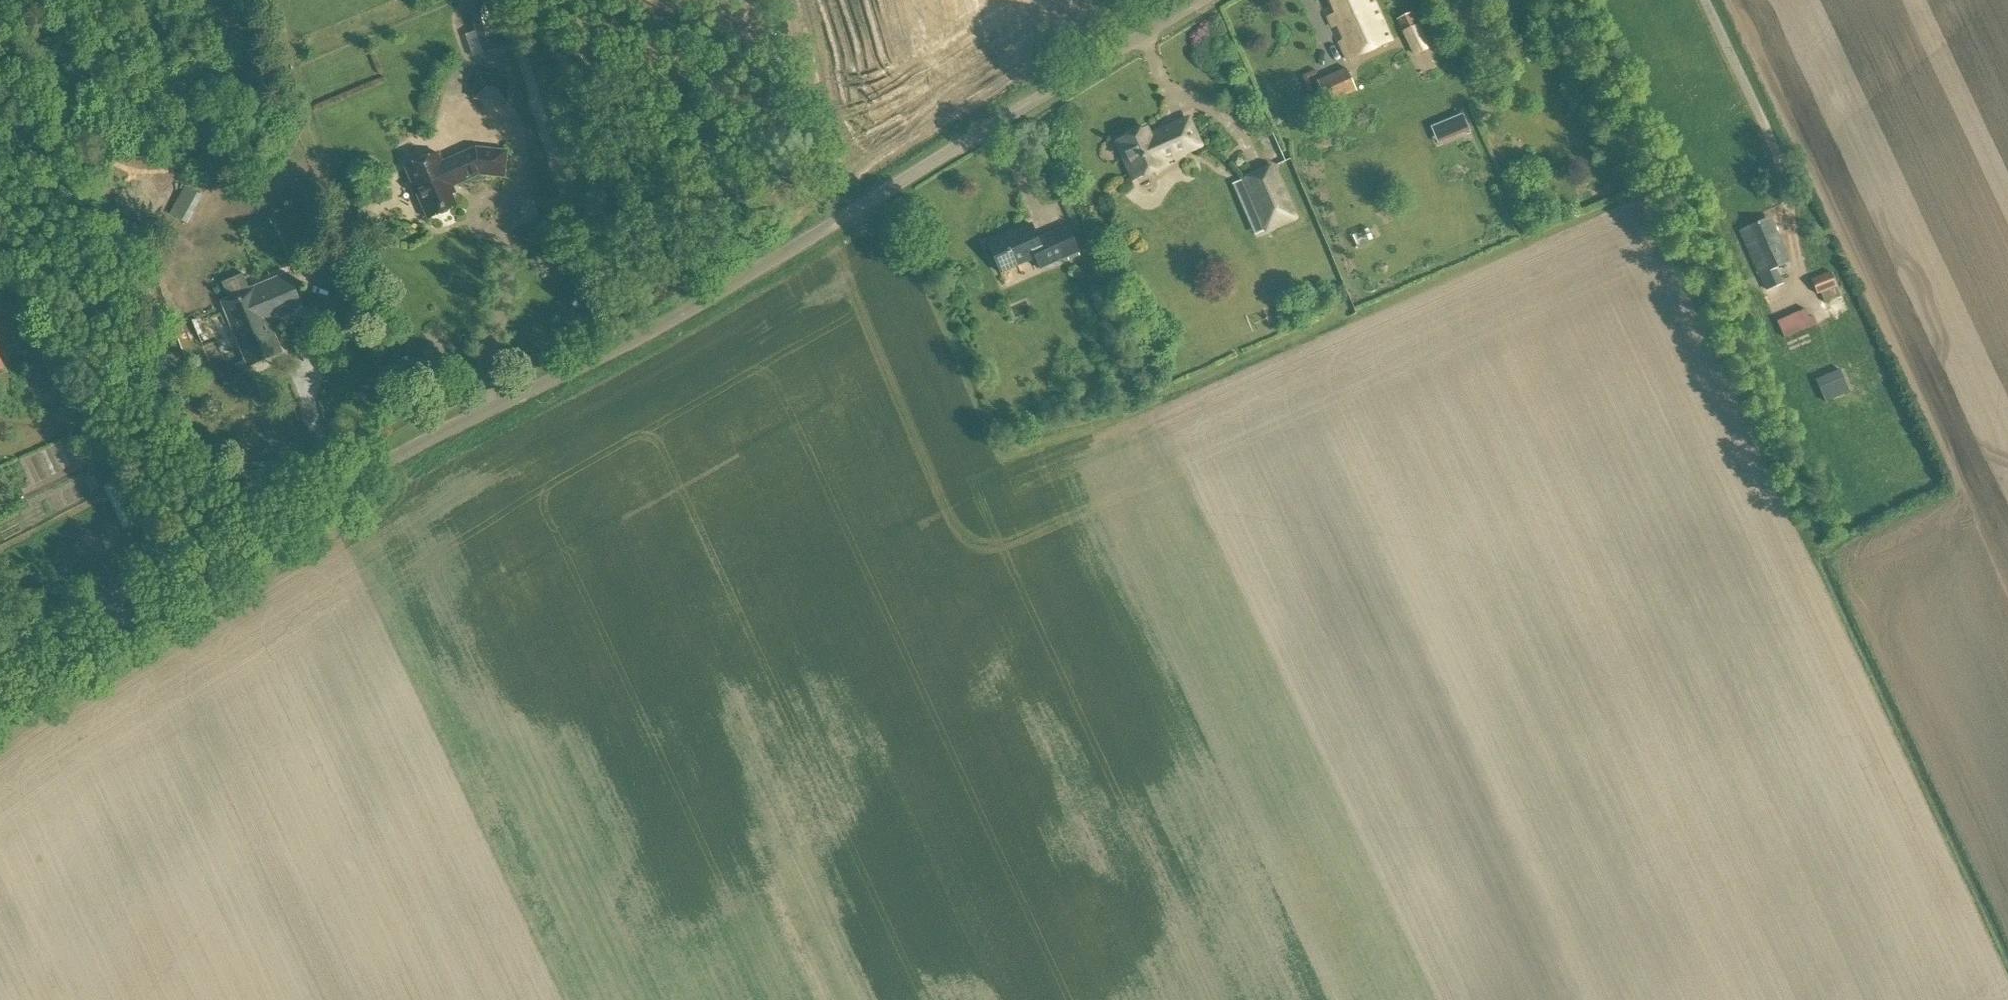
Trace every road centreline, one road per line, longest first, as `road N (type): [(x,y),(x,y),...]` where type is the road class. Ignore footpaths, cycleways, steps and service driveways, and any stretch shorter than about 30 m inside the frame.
road 1 (unclassified): [(0,698),(394,458),(613,353),(1201,0)]
road 2 (unclassified): [(1955,499),(1712,0)]

